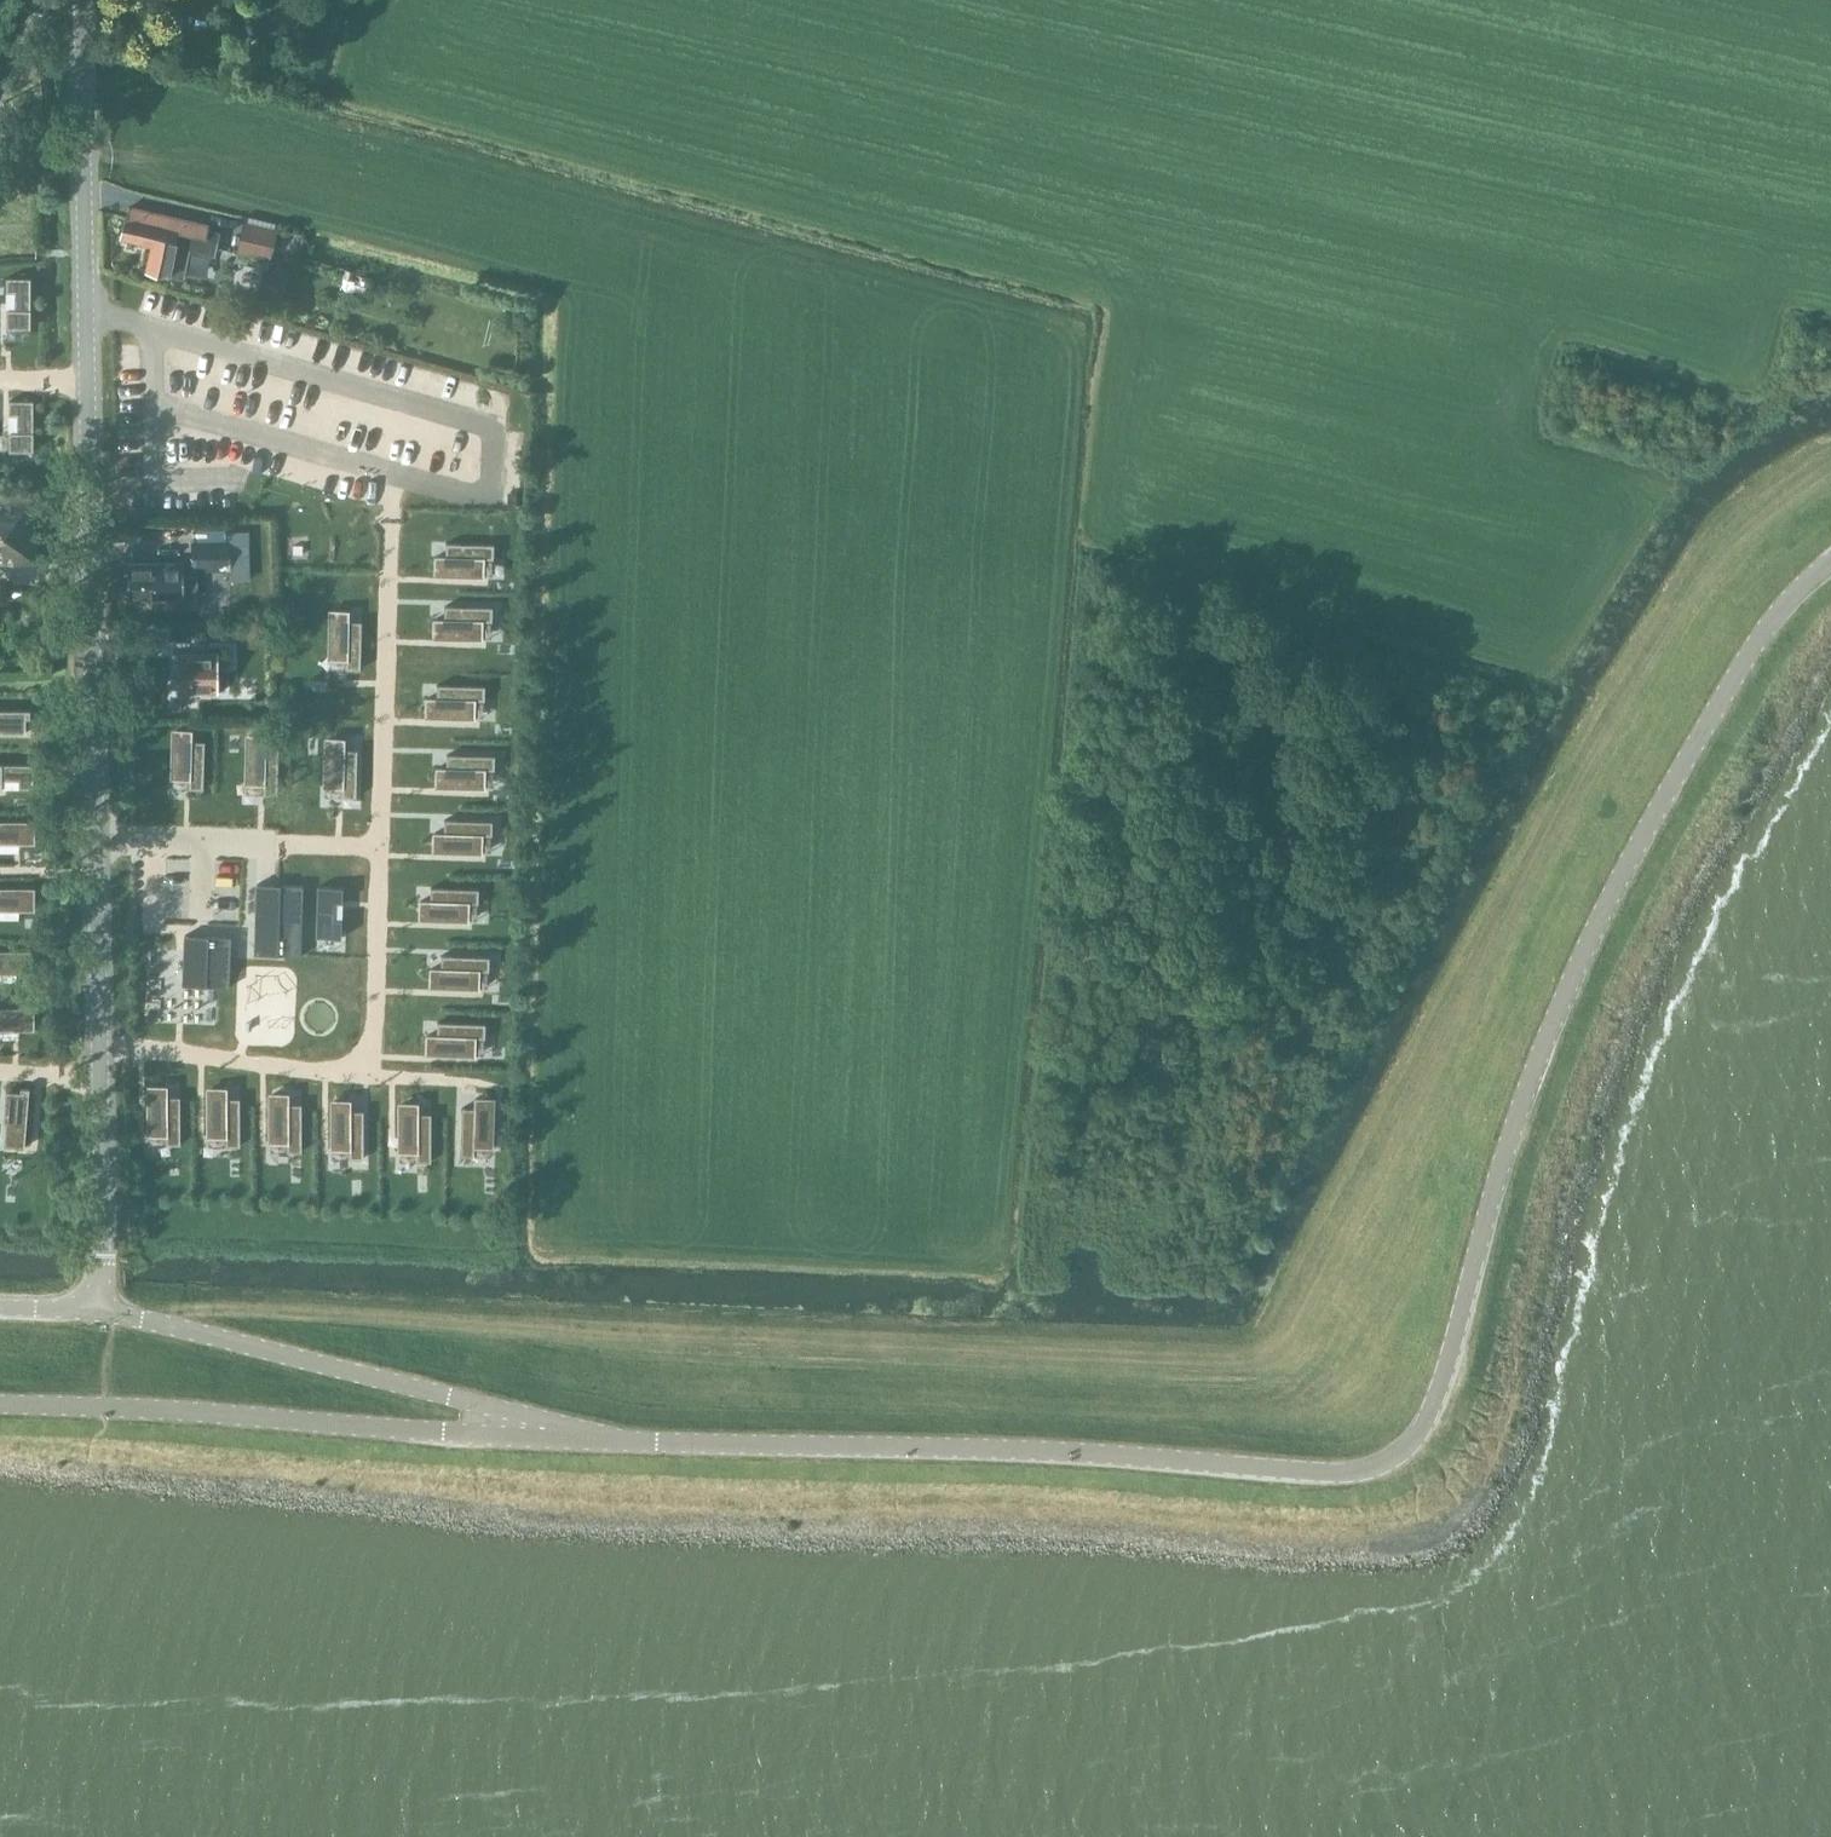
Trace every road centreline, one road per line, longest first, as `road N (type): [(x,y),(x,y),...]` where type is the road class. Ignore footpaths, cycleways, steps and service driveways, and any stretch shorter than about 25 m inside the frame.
road 1 (tertiary): [(572,1437),(1108,1449),(1326,1468),(1372,1465),(1407,1448),(1438,1394),(1520,1107),(1588,945),(1763,632),(1830,562)]
road 2 (tertiary): [(97,1308),(85,0)]
road 3 (tertiary): [(0,1398),(572,1437)]
road 4 (tertiary): [(572,1437),(465,1394),(97,1308)]

